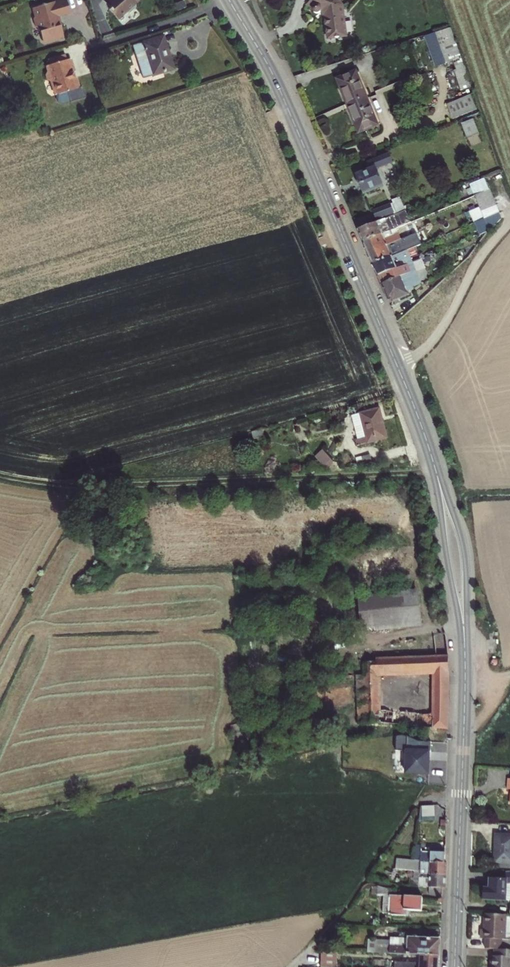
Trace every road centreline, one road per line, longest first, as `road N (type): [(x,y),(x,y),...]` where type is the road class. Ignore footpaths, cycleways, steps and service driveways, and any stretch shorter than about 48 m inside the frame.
road 1 (secondary): [(229,0),(283,99),(436,473)]
road 2 (secondary): [(465,645),(454,966)]
road 3 (track): [(509,223),(431,344),(396,364)]
road 4 (unclassified): [(80,7),(95,46),(229,0)]
road 5 (secondary): [(465,645),(464,545),(436,473)]
road 6 (secondary): [(436,473),(465,645)]

